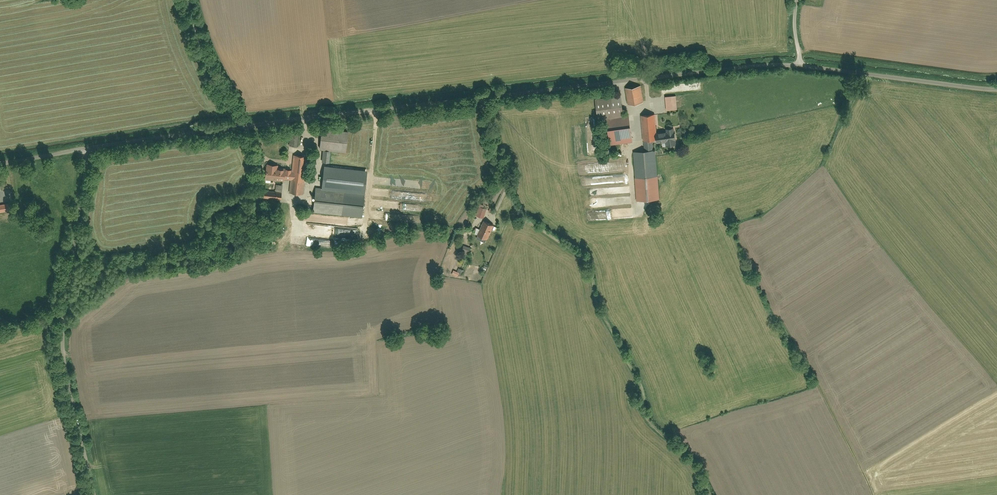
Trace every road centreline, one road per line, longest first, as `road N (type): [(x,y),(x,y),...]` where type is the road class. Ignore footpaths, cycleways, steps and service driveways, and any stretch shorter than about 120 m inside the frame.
road 1 (residential): [(88,149),(483,99)]
road 2 (track): [(507,187),(517,217),(589,264),(596,302),(651,424),(712,494)]
road 3 (residential): [(92,494),(58,329),(88,149)]
road 4 (residential): [(483,99),(802,64)]
road 5 (residential): [(802,64),(996,90)]
road 6 (track): [(188,0),(211,70),(243,126)]
road 7 (residential): [(483,99),(507,176),(494,217)]

